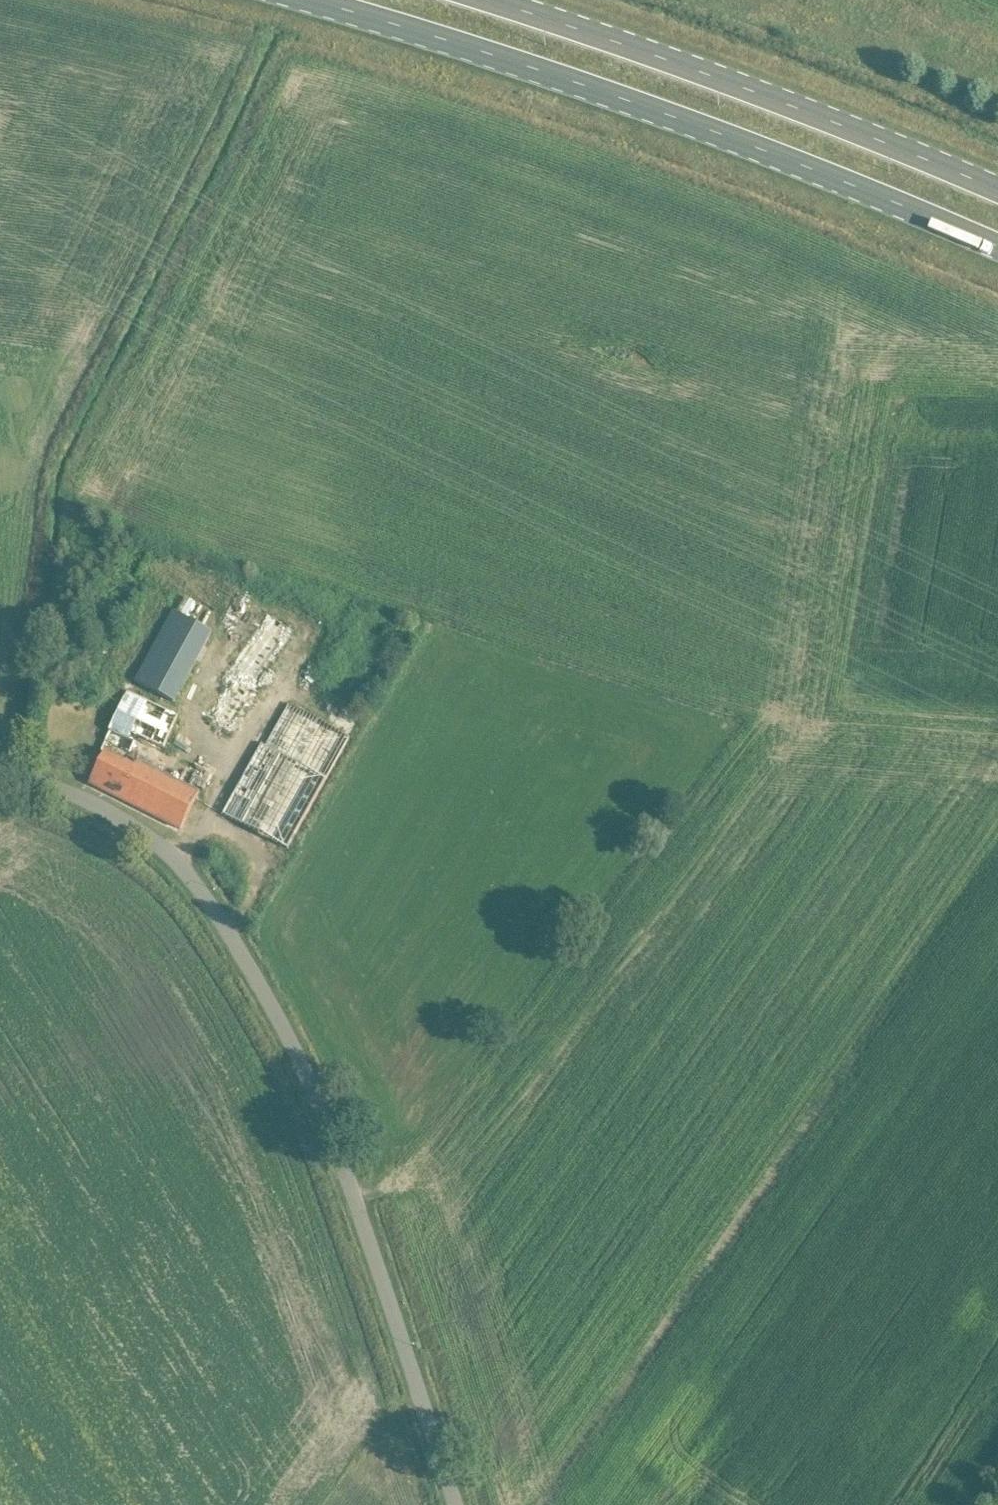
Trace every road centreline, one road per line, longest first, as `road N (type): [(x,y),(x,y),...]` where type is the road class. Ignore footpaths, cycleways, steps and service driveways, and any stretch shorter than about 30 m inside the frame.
road 1 (unclassified): [(455,1504),(347,1175),(254,974),(162,849),(102,808),(0,769)]
road 2 (primary): [(311,0),(657,111),(997,247)]
road 3 (primary): [(997,191),(747,90),(480,0)]

